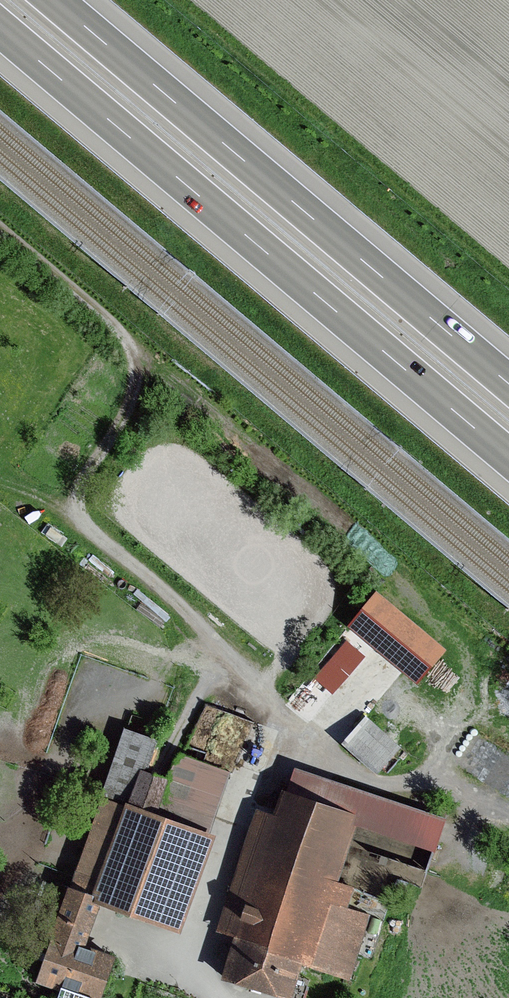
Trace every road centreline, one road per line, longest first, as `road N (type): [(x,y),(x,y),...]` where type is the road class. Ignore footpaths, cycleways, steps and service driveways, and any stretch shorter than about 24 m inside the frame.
road 1 (motorway): [(0,30),(508,461)]
road 2 (motorway): [(508,381),(56,0)]
road 3 (track): [(227,654),(80,520),(79,485),(132,410),(133,362),(127,345),(0,235)]
road 4 (track): [(210,630),(163,654),(28,616),(0,646)]

